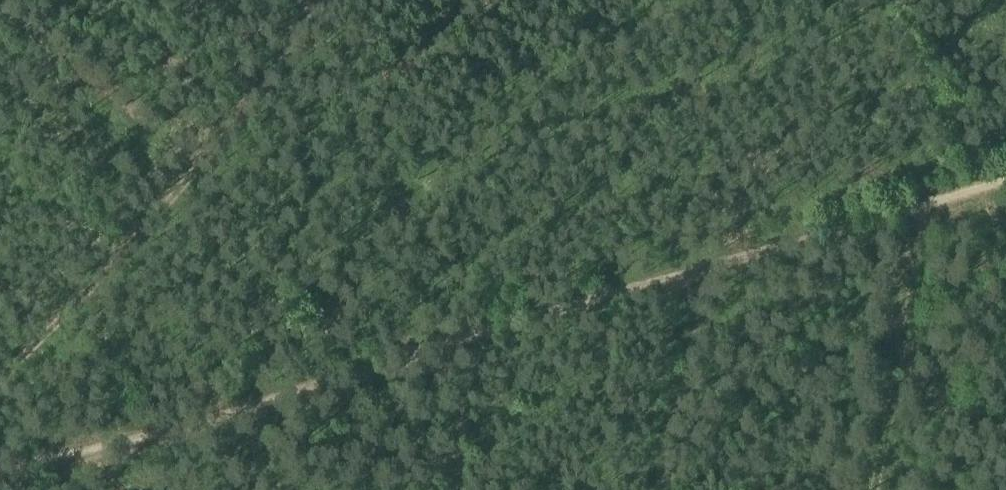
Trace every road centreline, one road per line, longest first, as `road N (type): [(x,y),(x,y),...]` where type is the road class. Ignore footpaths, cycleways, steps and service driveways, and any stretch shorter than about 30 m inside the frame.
road 1 (track): [(0,477),(231,422),(692,275)]
road 2 (track): [(344,0),(0,385)]
road 3 (track): [(692,275),(1005,180)]
road 4 (track): [(660,489),(692,275)]

